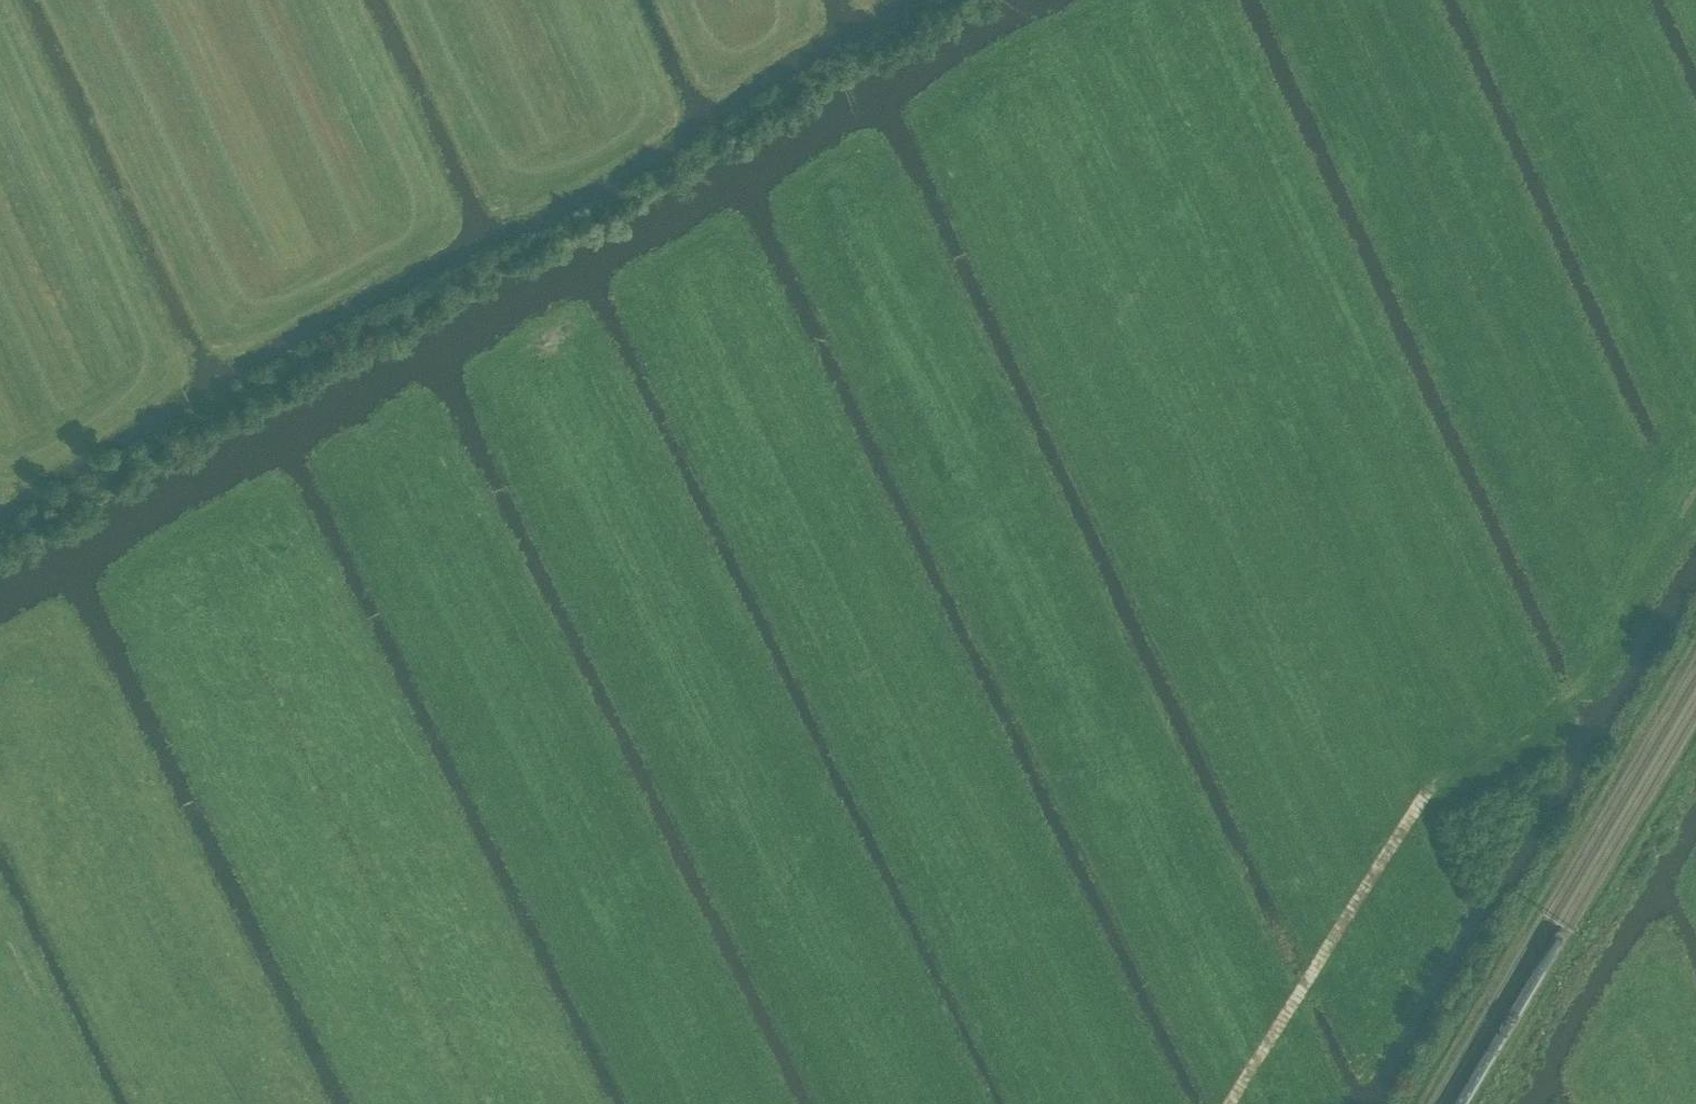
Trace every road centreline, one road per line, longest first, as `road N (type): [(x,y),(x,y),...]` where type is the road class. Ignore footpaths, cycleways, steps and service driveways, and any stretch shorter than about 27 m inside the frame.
road 1 (track): [(1230,1103),(1414,811)]

